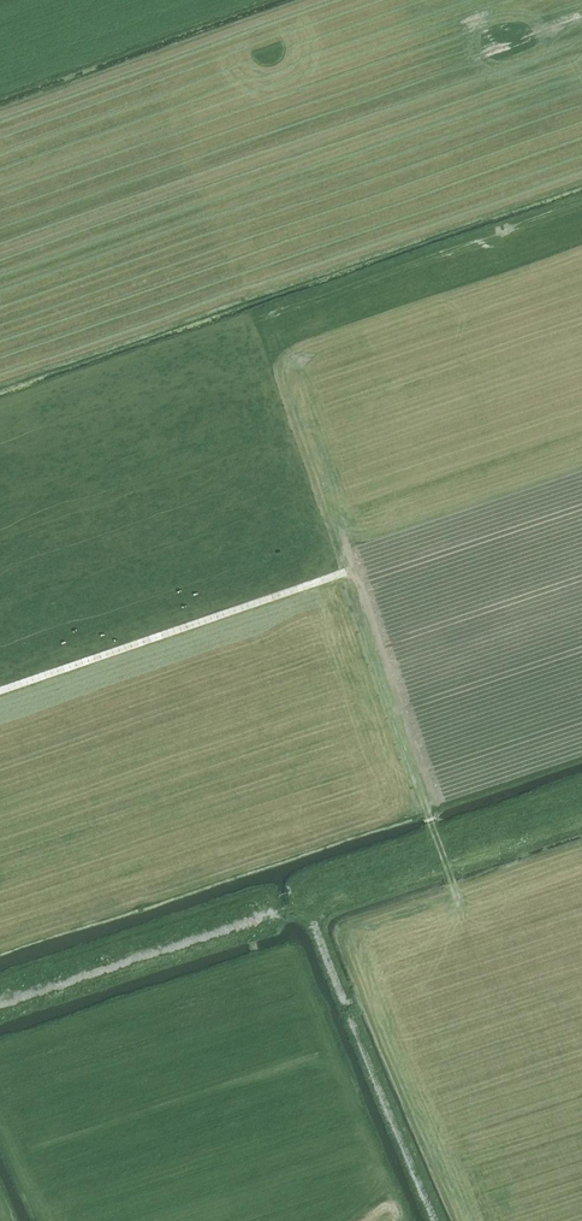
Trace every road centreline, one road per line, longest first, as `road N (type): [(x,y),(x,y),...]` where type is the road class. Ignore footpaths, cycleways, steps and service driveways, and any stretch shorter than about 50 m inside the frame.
road 1 (track): [(462,909),(413,781),(362,589),(345,570),(0,690)]
road 2 (track): [(0,225),(581,21)]

